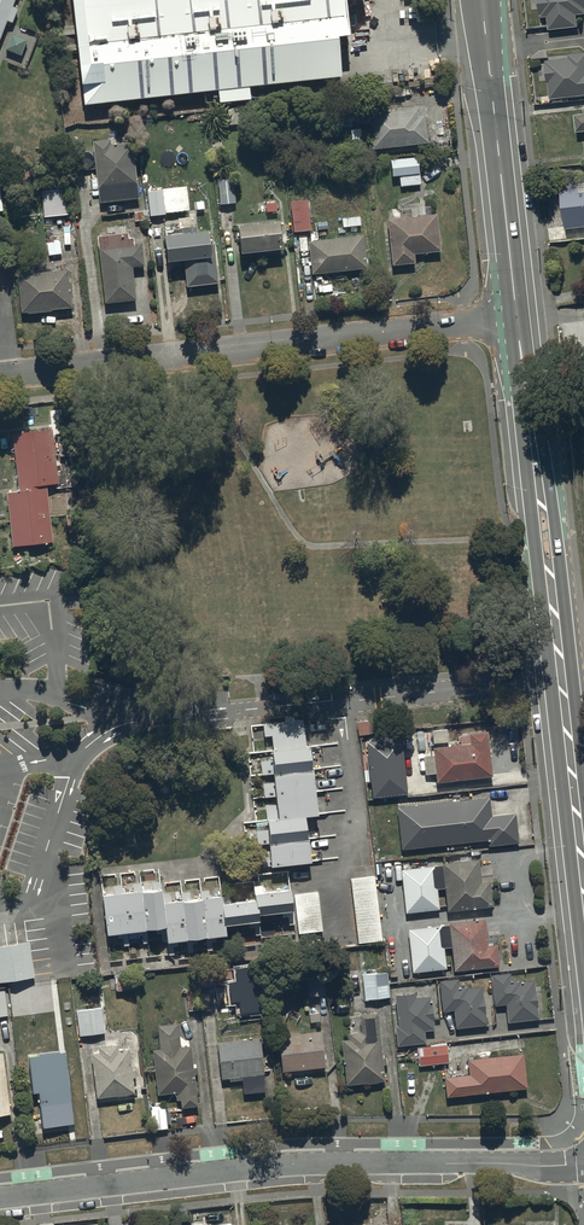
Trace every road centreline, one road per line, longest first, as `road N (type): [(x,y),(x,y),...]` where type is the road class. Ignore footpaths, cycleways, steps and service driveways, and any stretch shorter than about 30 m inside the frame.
road 1 (residential): [(0,1198),(282,1165),(583,1163)]
road 2 (tertiary): [(583,869),(517,318)]
road 3 (residential): [(0,377),(517,318)]
road 4 (tertiary): [(517,318),(482,0)]

